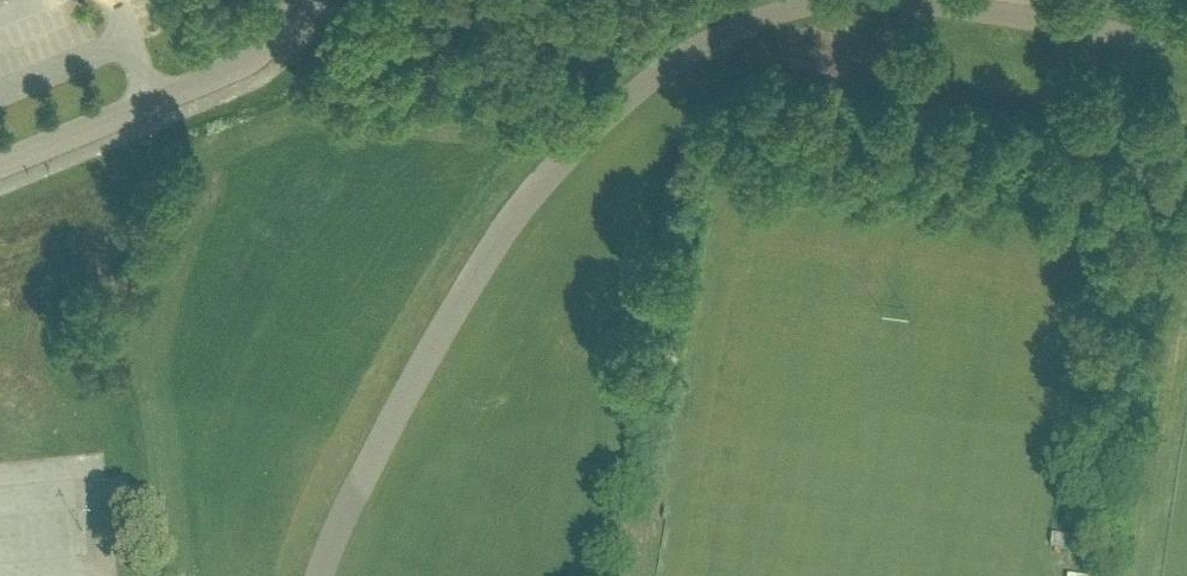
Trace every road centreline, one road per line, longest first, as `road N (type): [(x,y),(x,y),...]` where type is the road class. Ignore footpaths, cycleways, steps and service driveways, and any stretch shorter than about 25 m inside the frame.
road 1 (unclassified): [(0,165),(236,69),(283,31),(298,0)]

